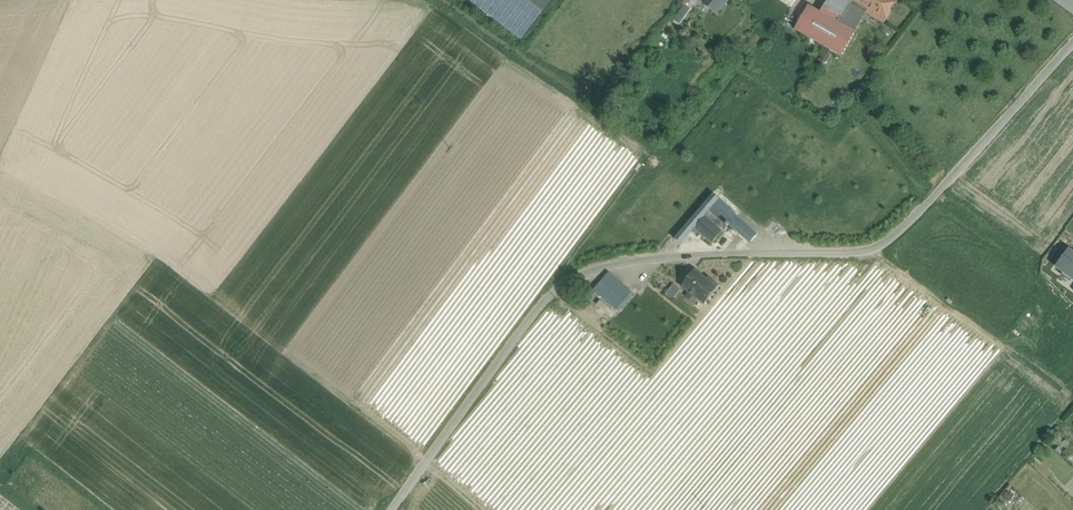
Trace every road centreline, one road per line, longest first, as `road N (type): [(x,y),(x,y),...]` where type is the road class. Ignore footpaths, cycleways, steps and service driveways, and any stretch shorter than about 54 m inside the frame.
road 1 (track): [(390,509),(554,286),(657,258),(877,250),(1072,44)]

